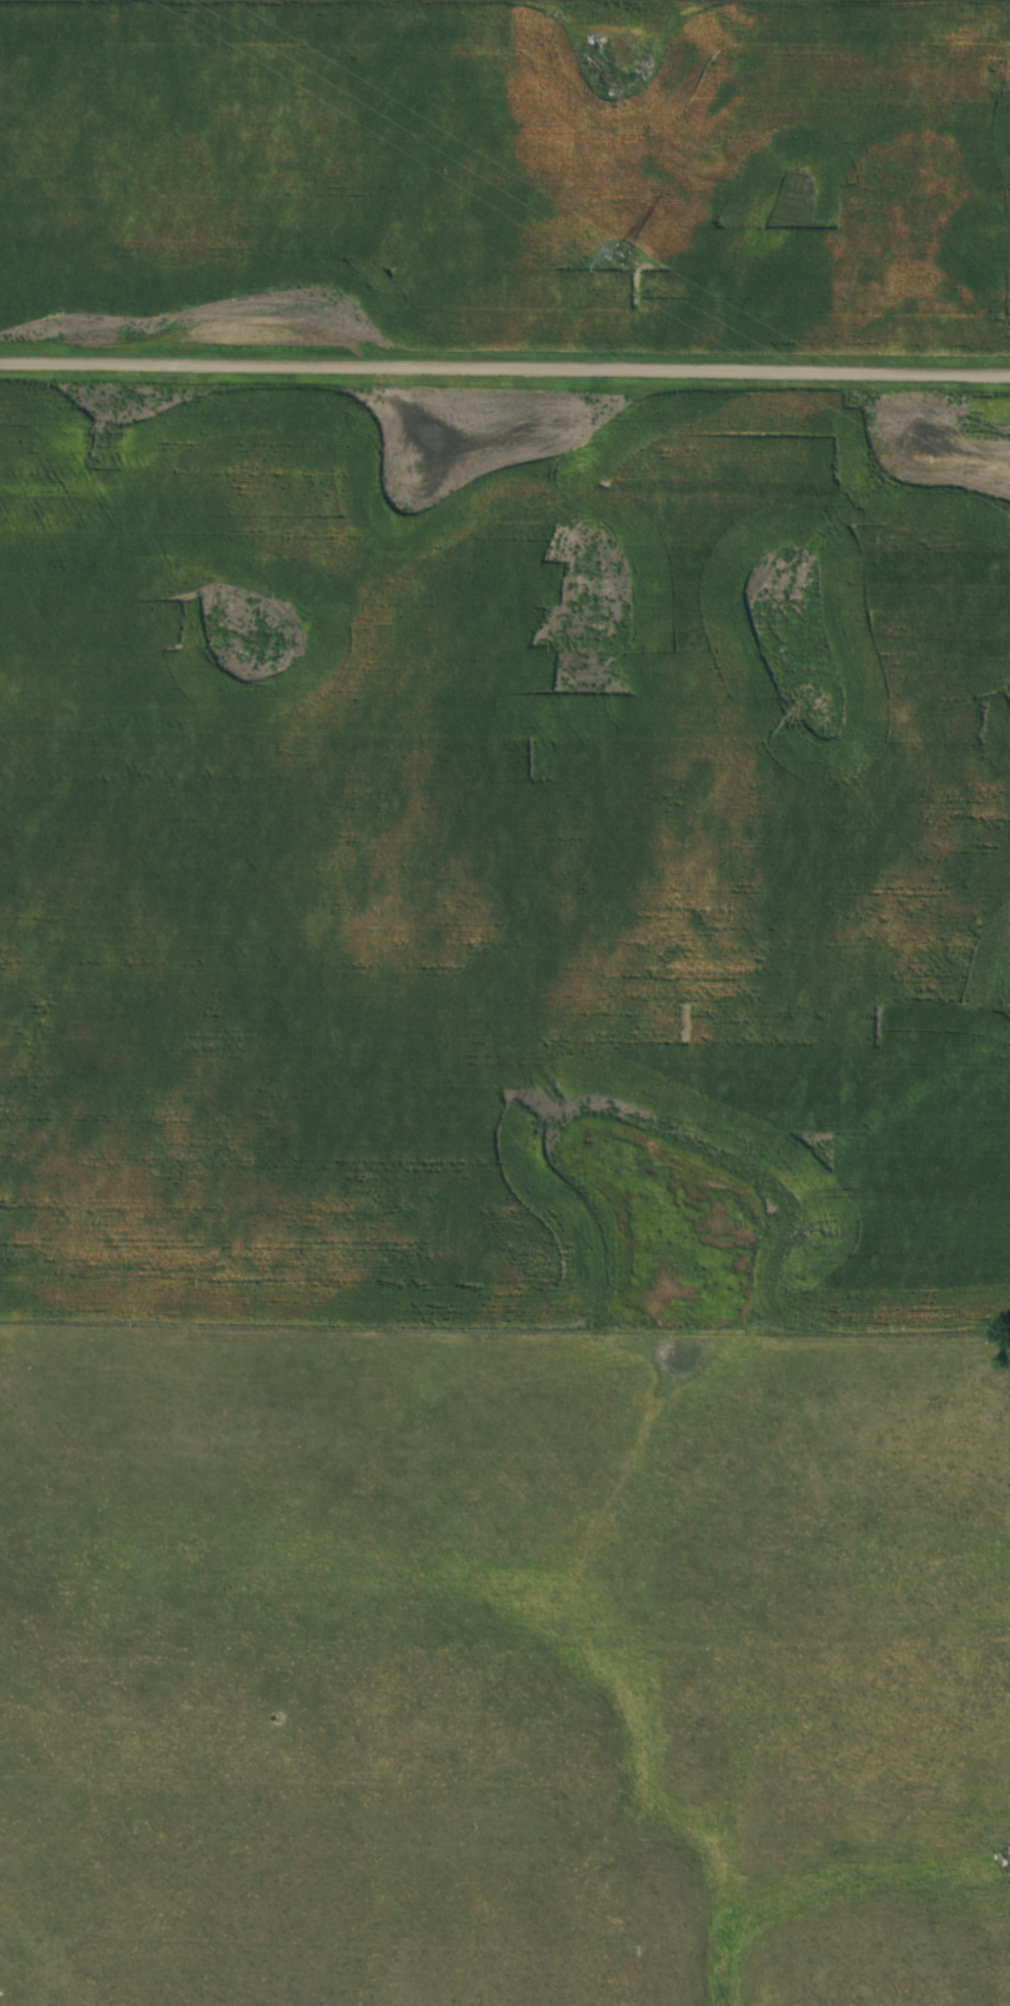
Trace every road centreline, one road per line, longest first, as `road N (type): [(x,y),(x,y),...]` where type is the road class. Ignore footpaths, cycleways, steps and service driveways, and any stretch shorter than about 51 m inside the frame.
road 1 (residential): [(0,362),(1009,374)]

